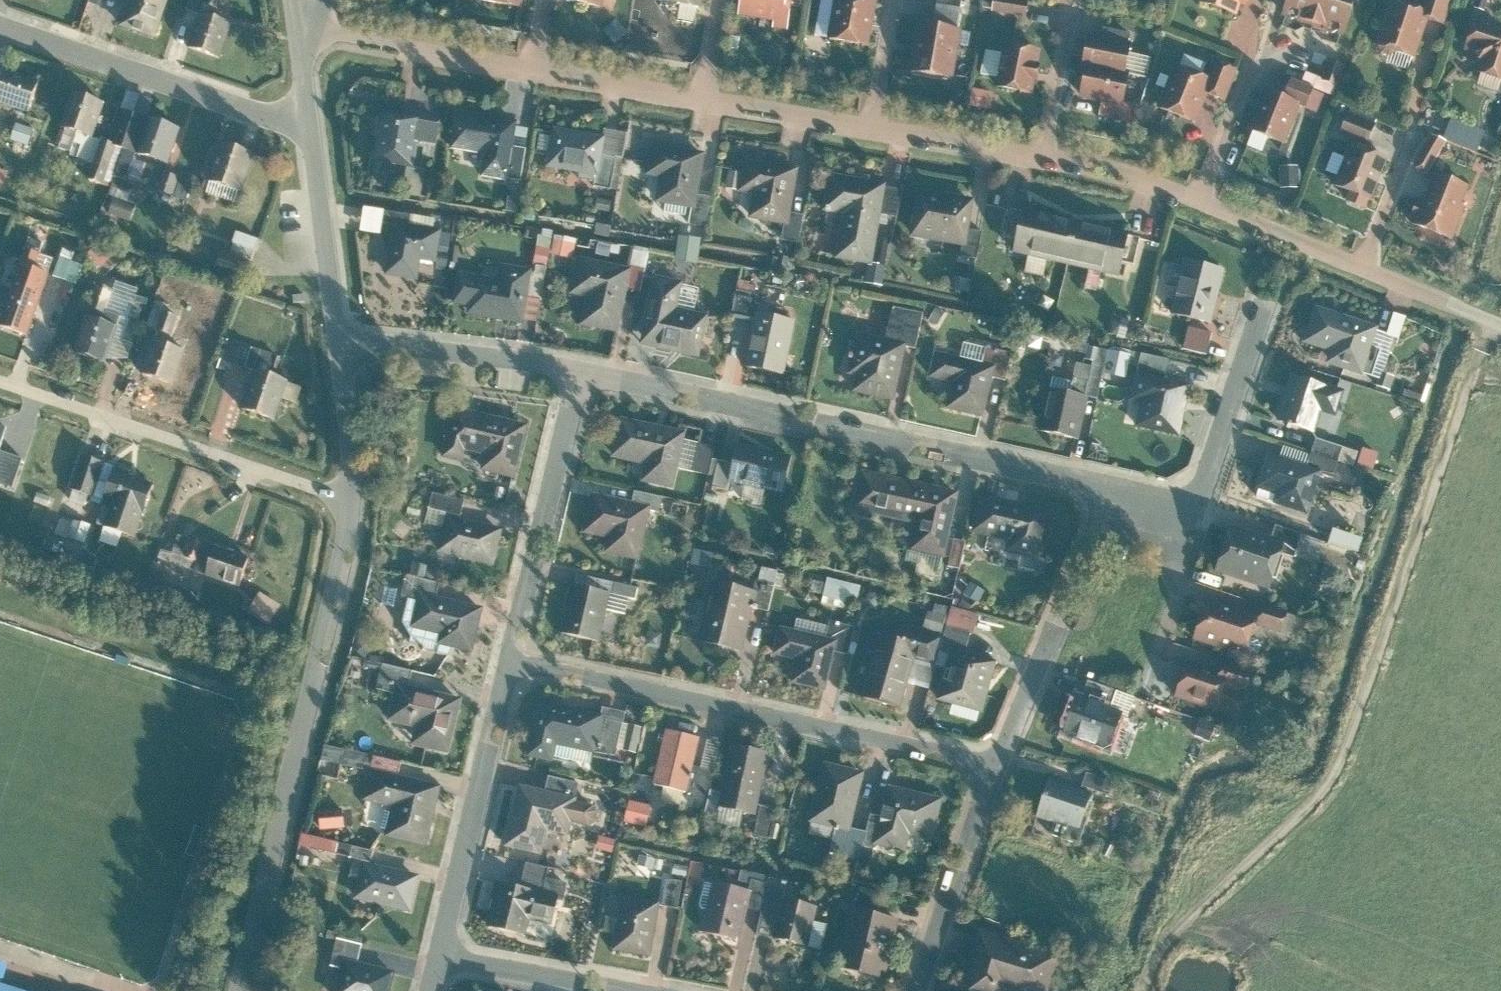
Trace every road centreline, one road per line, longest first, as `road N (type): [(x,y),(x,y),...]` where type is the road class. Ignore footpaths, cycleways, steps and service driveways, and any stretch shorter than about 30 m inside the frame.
road 1 (residential): [(307,32),(1096,167),(1494,317)]
road 2 (residential): [(582,371),(1177,499),(1207,481),(1264,303)]
road 3 (residential): [(243,990),(342,576),(351,504)]
road 4 (residential): [(513,664),(997,766)]
road 5 (residential): [(0,384),(351,504)]
road 6 (residential): [(309,125),(0,28)]
road 7 (residential): [(513,664),(582,371)]
road 8 (residential): [(444,955),(513,664)]
road 9 (residential): [(341,344),(582,371)]
road 10 (residential): [(919,990),(997,766)]
road 11 (residential): [(341,344),(309,125)]
road 12 (residential): [(444,955),(636,990)]
road 13 (residential): [(351,504),(341,344)]
road 14 (residential): [(997,766),(1053,630)]

